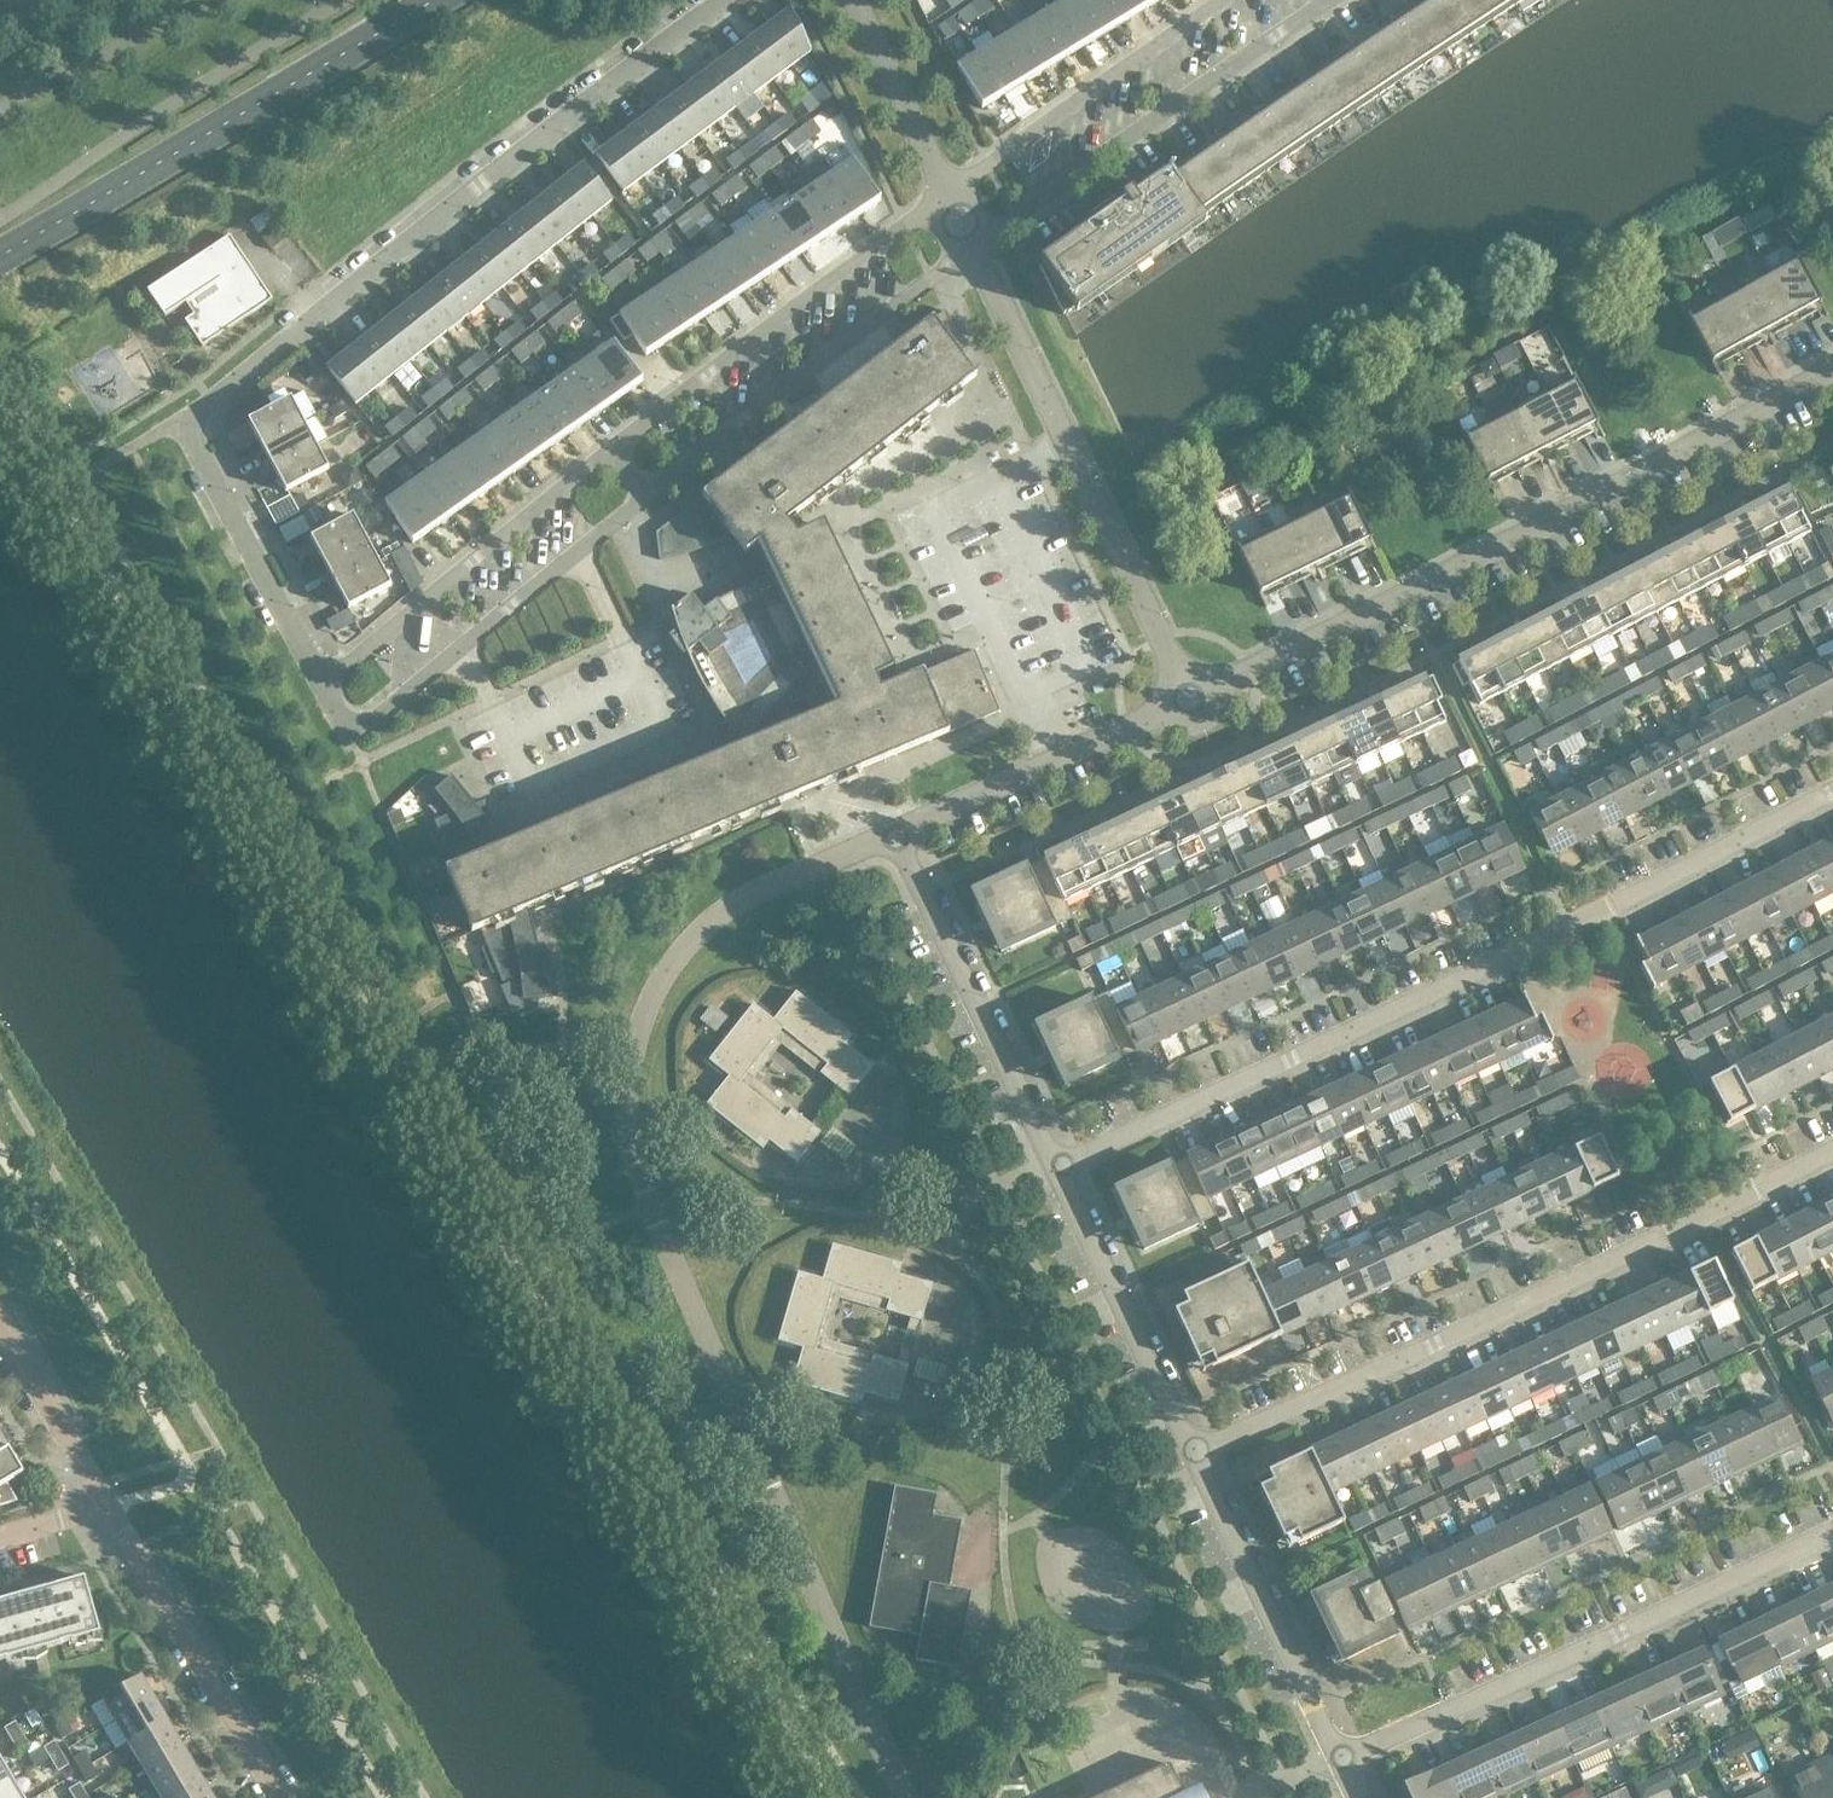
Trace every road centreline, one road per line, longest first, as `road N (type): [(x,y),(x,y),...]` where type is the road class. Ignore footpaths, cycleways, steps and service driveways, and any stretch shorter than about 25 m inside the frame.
road 1 (residential): [(894,837),(749,898),(689,945),(647,1022),(630,1114),(660,1231),(904,1797)]
road 2 (residential): [(333,684),(189,438),(206,405),(727,0)]
road 3 (residential): [(1061,1168),(1572,935),(1832,795)]
road 4 (residential): [(1832,372),(1403,602),(1190,705)]
road 5 (residential): [(1192,1459),(1832,1148)]
road 6 (residential): [(1339,1764),(1832,1527)]
road 7 (unclassified): [(1190,705),(973,254)]
road 8 (residential): [(973,254),(1335,0)]
road 9 (residential): [(949,193),(612,445)]
road 10 (residential): [(644,494),(973,254)]
road 11 (residential): [(333,684),(346,709),(374,710),(644,494)]
road 12 (residential): [(1061,1168),(894,837)]
road 13 (residential): [(612,445),(345,658),(333,684)]
road 14 (residential): [(1339,1764),(1192,1459)]
road 15 (residential): [(1218,0),(949,193)]
road 16 (residential): [(279,1797),(107,1517)]
road 17 (residential): [(1190,705),(894,837)]
road 18 (residential): [(1192,1459),(1061,1168)]
road 19 (residential): [(107,1517),(0,1330)]
road 20 (unclassified): [(949,193),(855,0)]

